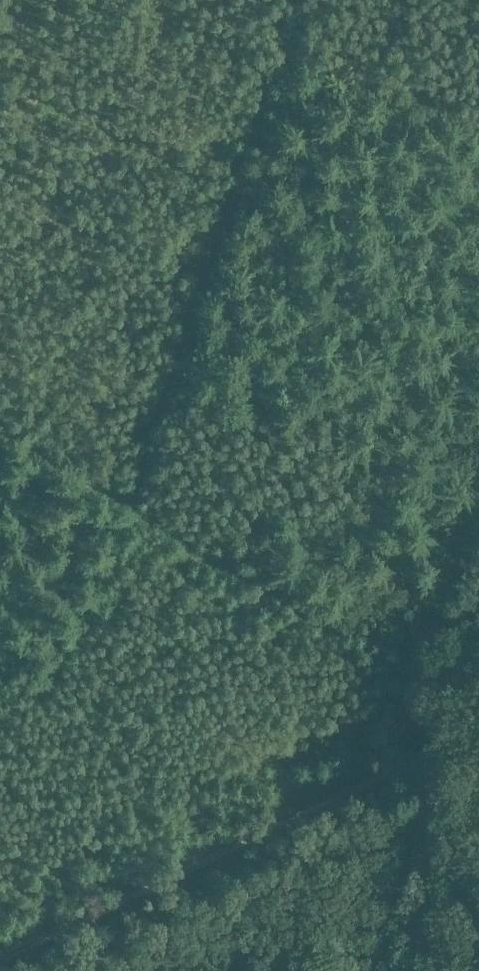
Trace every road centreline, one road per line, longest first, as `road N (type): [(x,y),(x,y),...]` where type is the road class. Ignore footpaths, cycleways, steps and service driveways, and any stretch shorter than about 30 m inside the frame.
road 1 (track): [(427,664),(296,607),(121,505),(314,0)]
road 2 (track): [(478,731),(0,959)]
road 3 (track): [(478,522),(398,768)]

